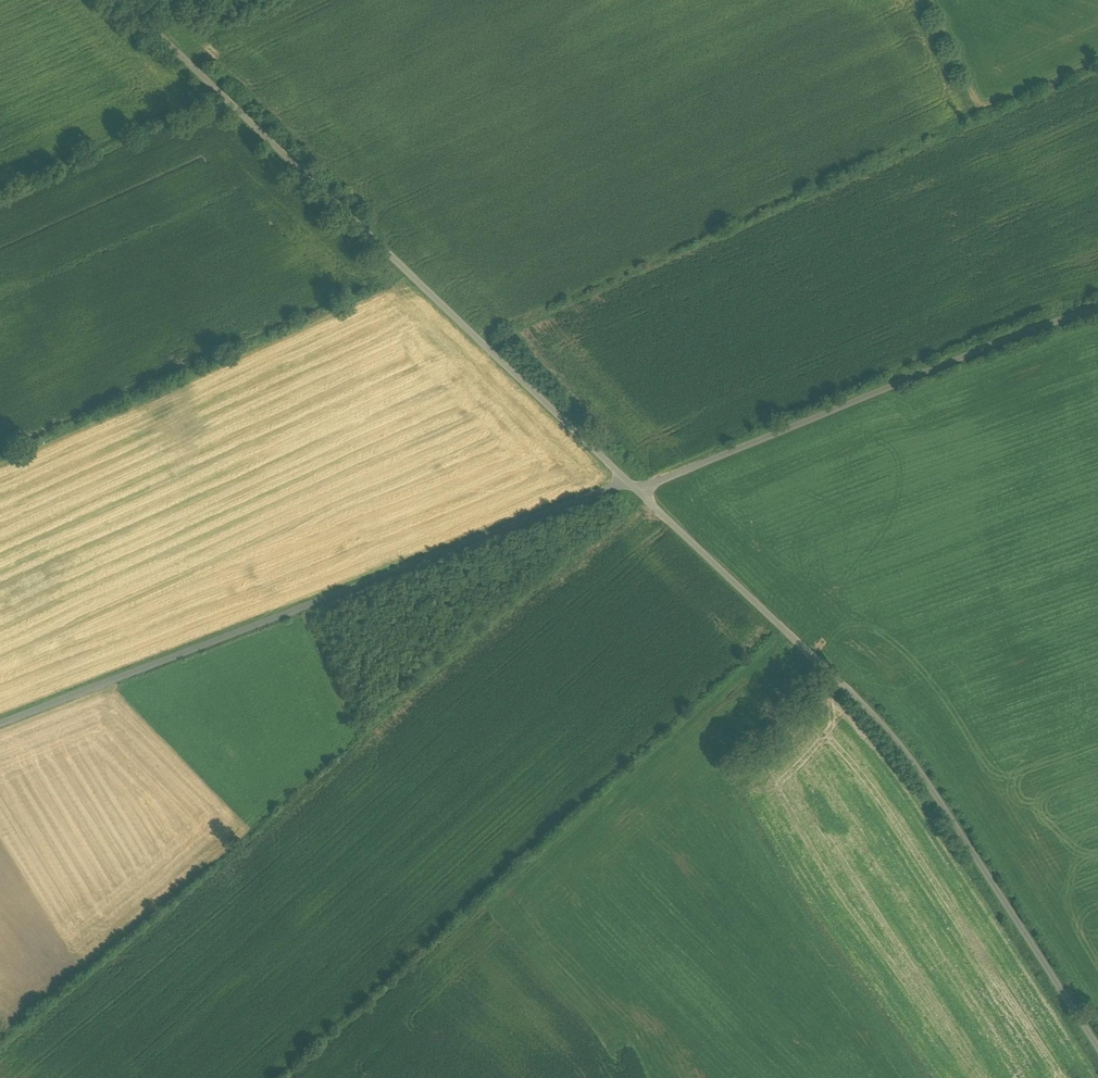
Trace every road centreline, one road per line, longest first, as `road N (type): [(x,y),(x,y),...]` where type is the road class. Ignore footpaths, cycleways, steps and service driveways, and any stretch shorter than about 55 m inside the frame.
road 1 (unclassified): [(633,488),(880,720),(1097,1051)]
road 2 (unclassified): [(112,0),(624,480)]
road 3 (unclassified): [(624,480),(0,722)]
road 4 (unclassified): [(1097,313),(967,353),(633,488)]

